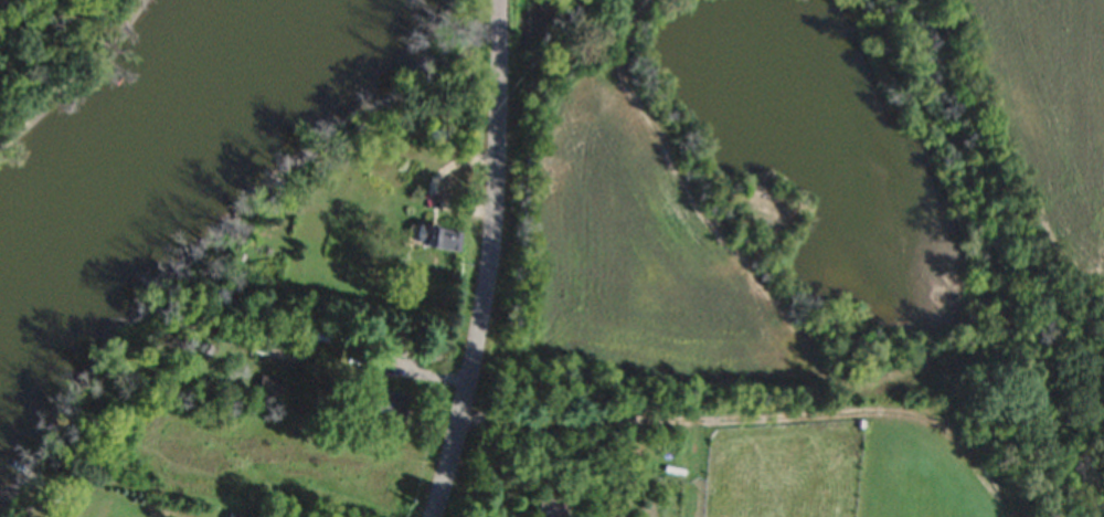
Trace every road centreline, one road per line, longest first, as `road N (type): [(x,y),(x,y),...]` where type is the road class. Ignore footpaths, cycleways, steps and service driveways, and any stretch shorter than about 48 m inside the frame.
road 1 (tertiary): [(497,0),(485,289),(433,516)]

